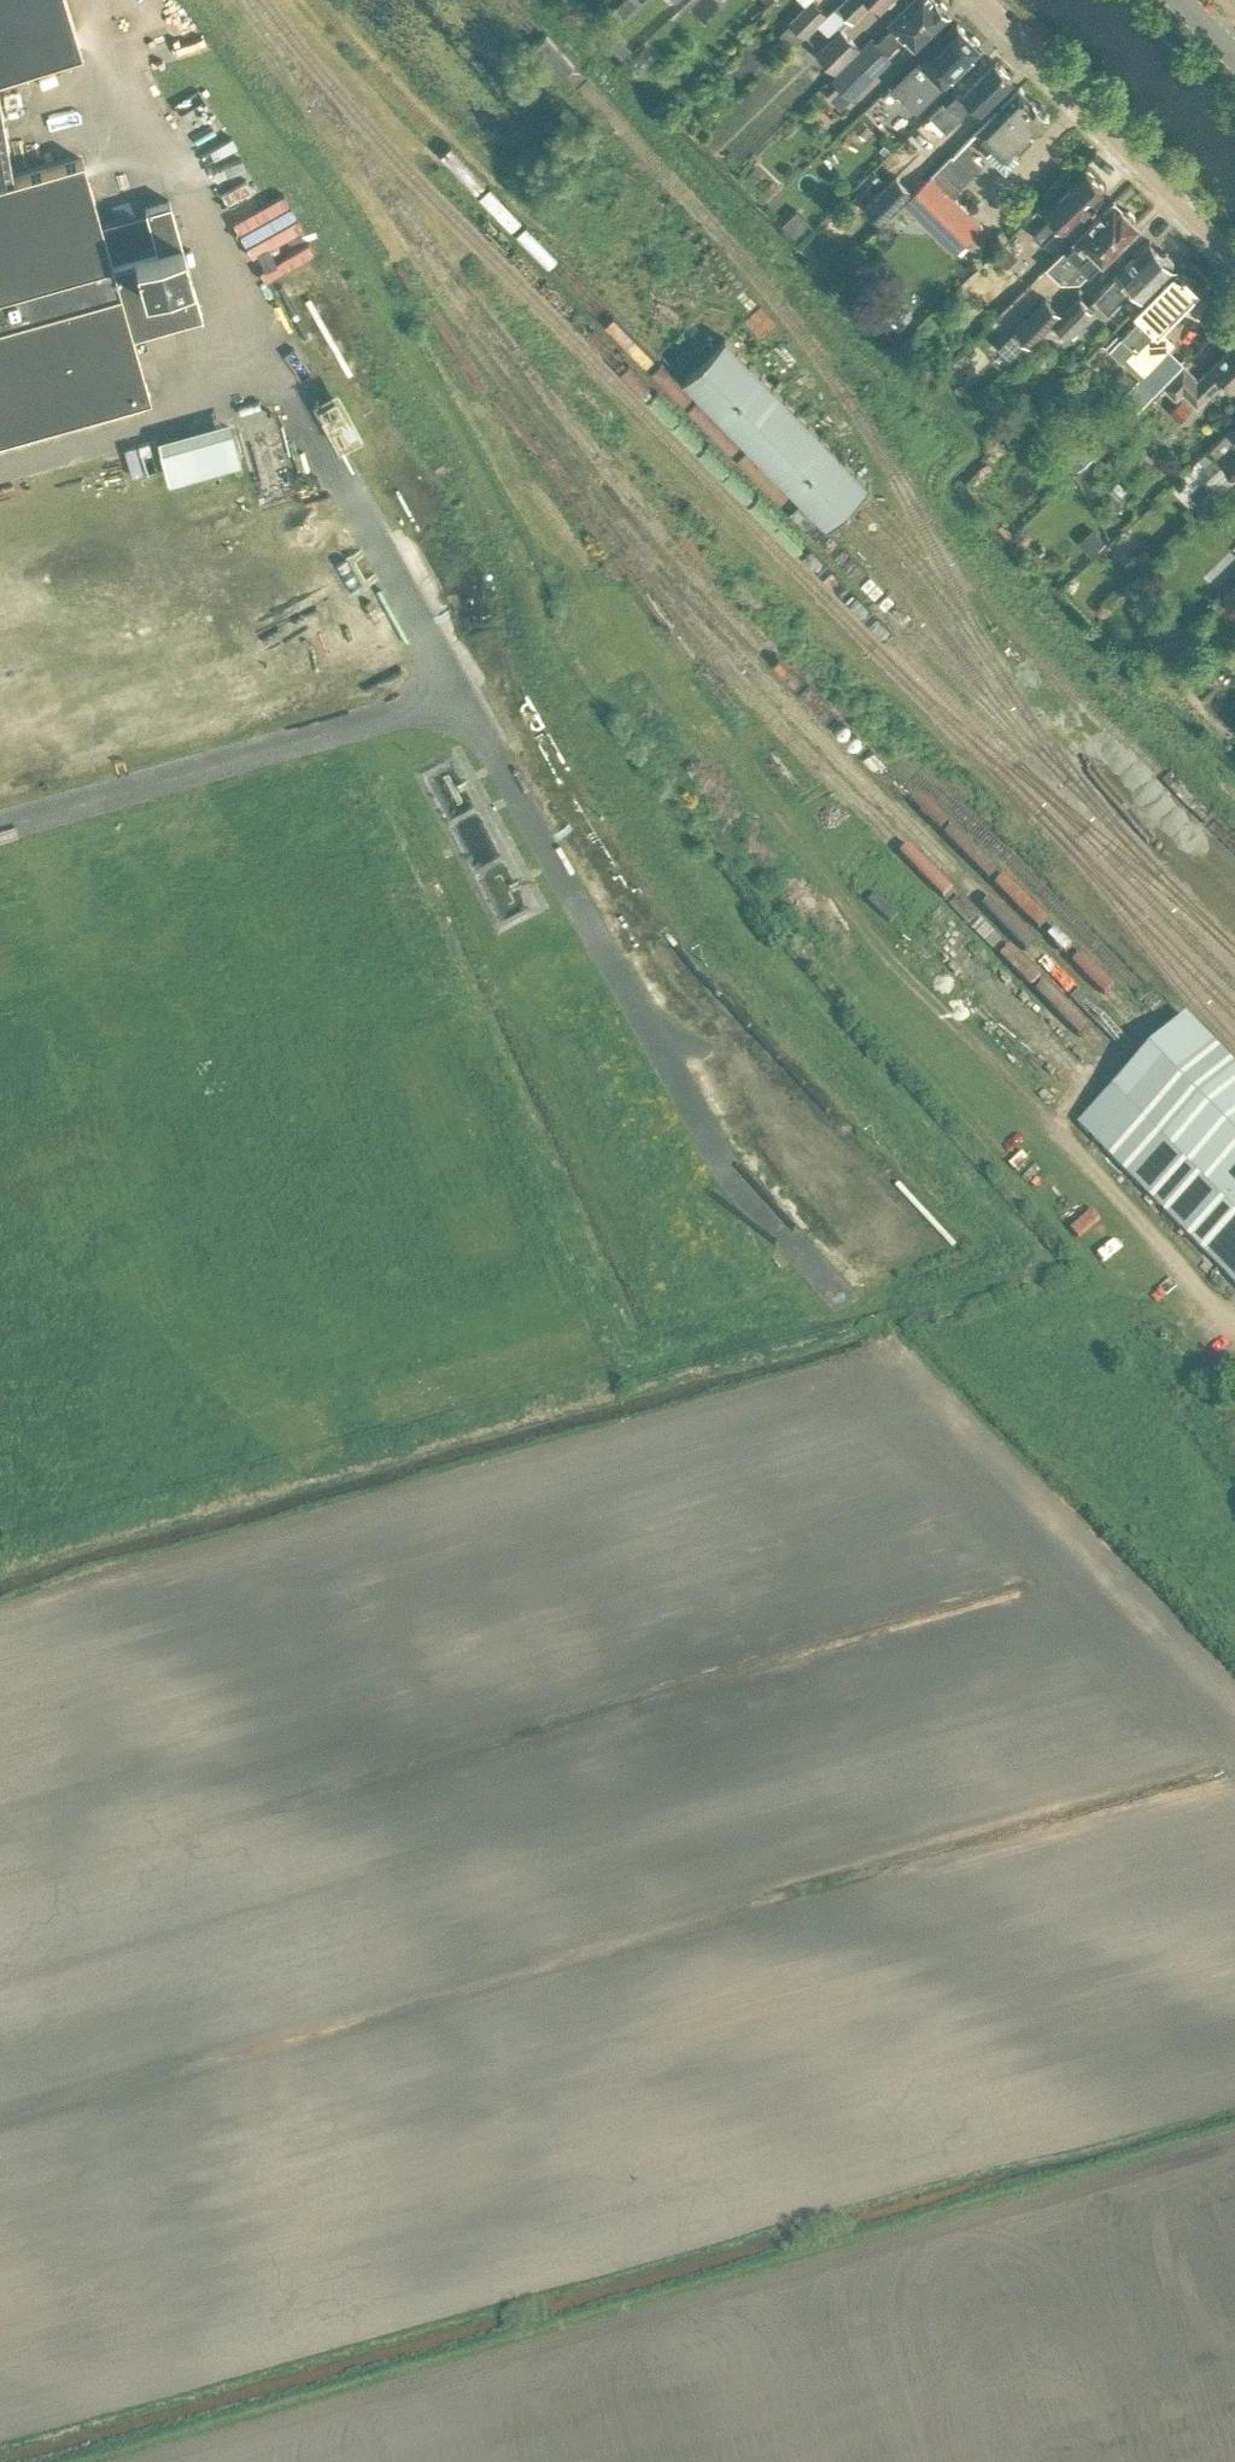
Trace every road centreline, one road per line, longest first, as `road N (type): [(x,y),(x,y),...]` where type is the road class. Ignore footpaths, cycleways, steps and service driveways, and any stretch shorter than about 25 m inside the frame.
road 1 (residential): [(1234,252),(991,0)]

